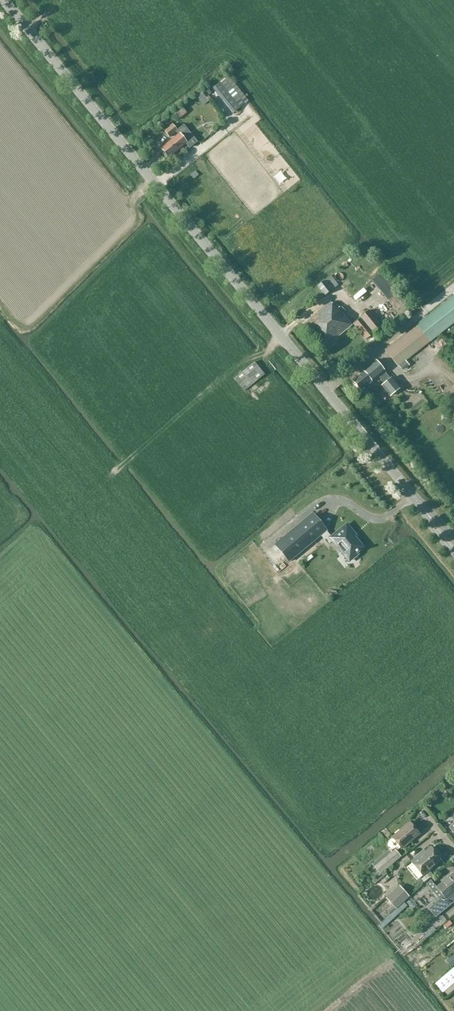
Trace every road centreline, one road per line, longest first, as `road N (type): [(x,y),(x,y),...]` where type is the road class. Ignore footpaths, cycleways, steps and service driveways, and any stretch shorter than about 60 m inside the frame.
road 1 (tertiary): [(453,547),(7,0)]

